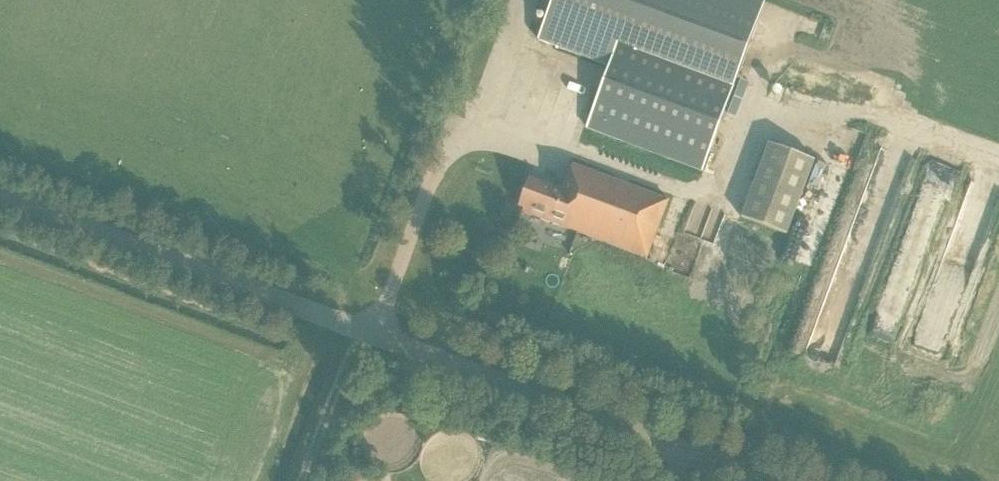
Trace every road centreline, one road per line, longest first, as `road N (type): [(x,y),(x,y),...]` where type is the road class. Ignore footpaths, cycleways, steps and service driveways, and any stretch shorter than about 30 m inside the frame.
road 1 (unclassified): [(758,480),(0,198)]

